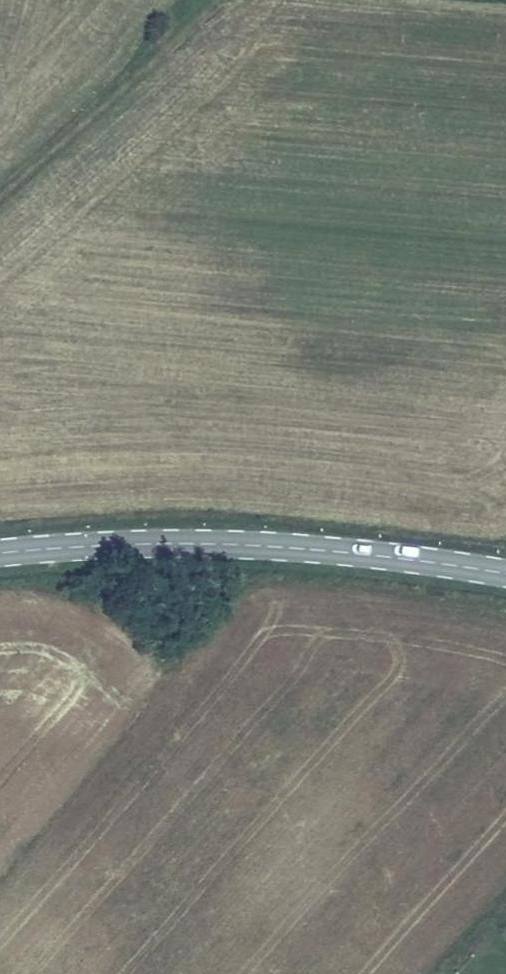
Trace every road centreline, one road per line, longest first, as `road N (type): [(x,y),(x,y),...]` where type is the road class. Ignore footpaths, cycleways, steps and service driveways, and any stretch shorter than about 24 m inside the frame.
road 1 (secondary): [(0,553),(239,544),(505,573)]
road 2 (track): [(207,0),(0,188)]

